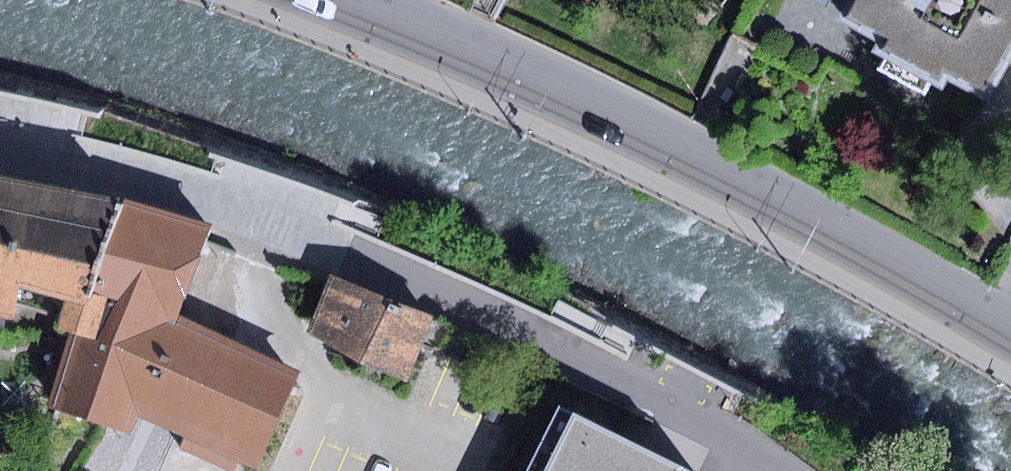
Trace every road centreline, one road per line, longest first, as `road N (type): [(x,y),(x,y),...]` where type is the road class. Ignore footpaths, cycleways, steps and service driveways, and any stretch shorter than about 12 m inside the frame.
road 1 (residential): [(782,470),(651,396),(283,230),(159,188),(0,154)]
road 2 (secondary): [(357,0),(618,117),(1010,329)]

